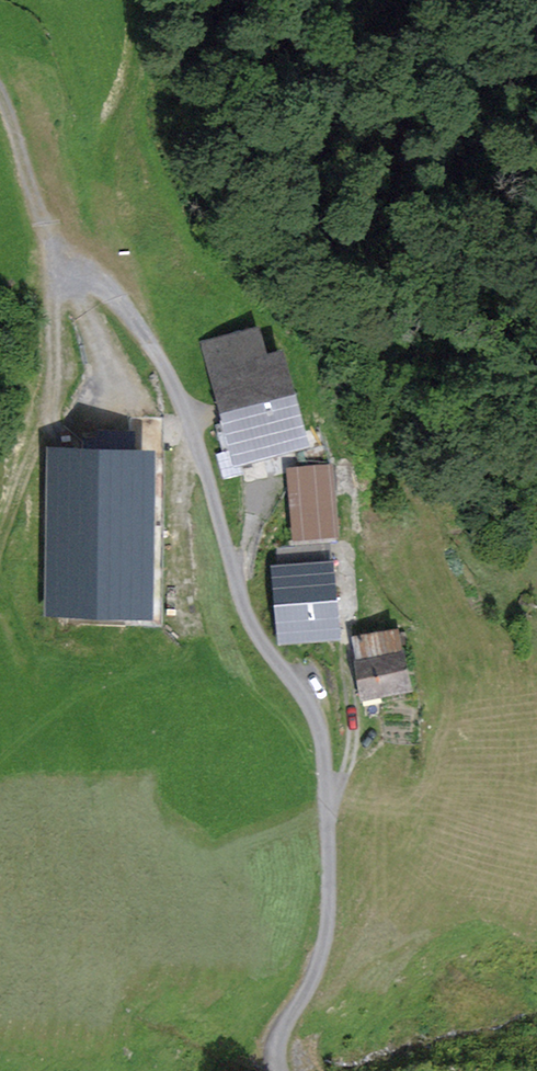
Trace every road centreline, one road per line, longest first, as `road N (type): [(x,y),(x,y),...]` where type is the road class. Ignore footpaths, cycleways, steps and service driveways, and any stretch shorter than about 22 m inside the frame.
road 1 (track): [(0,522),(48,437),(51,262)]
road 2 (track): [(0,98),(51,262)]

